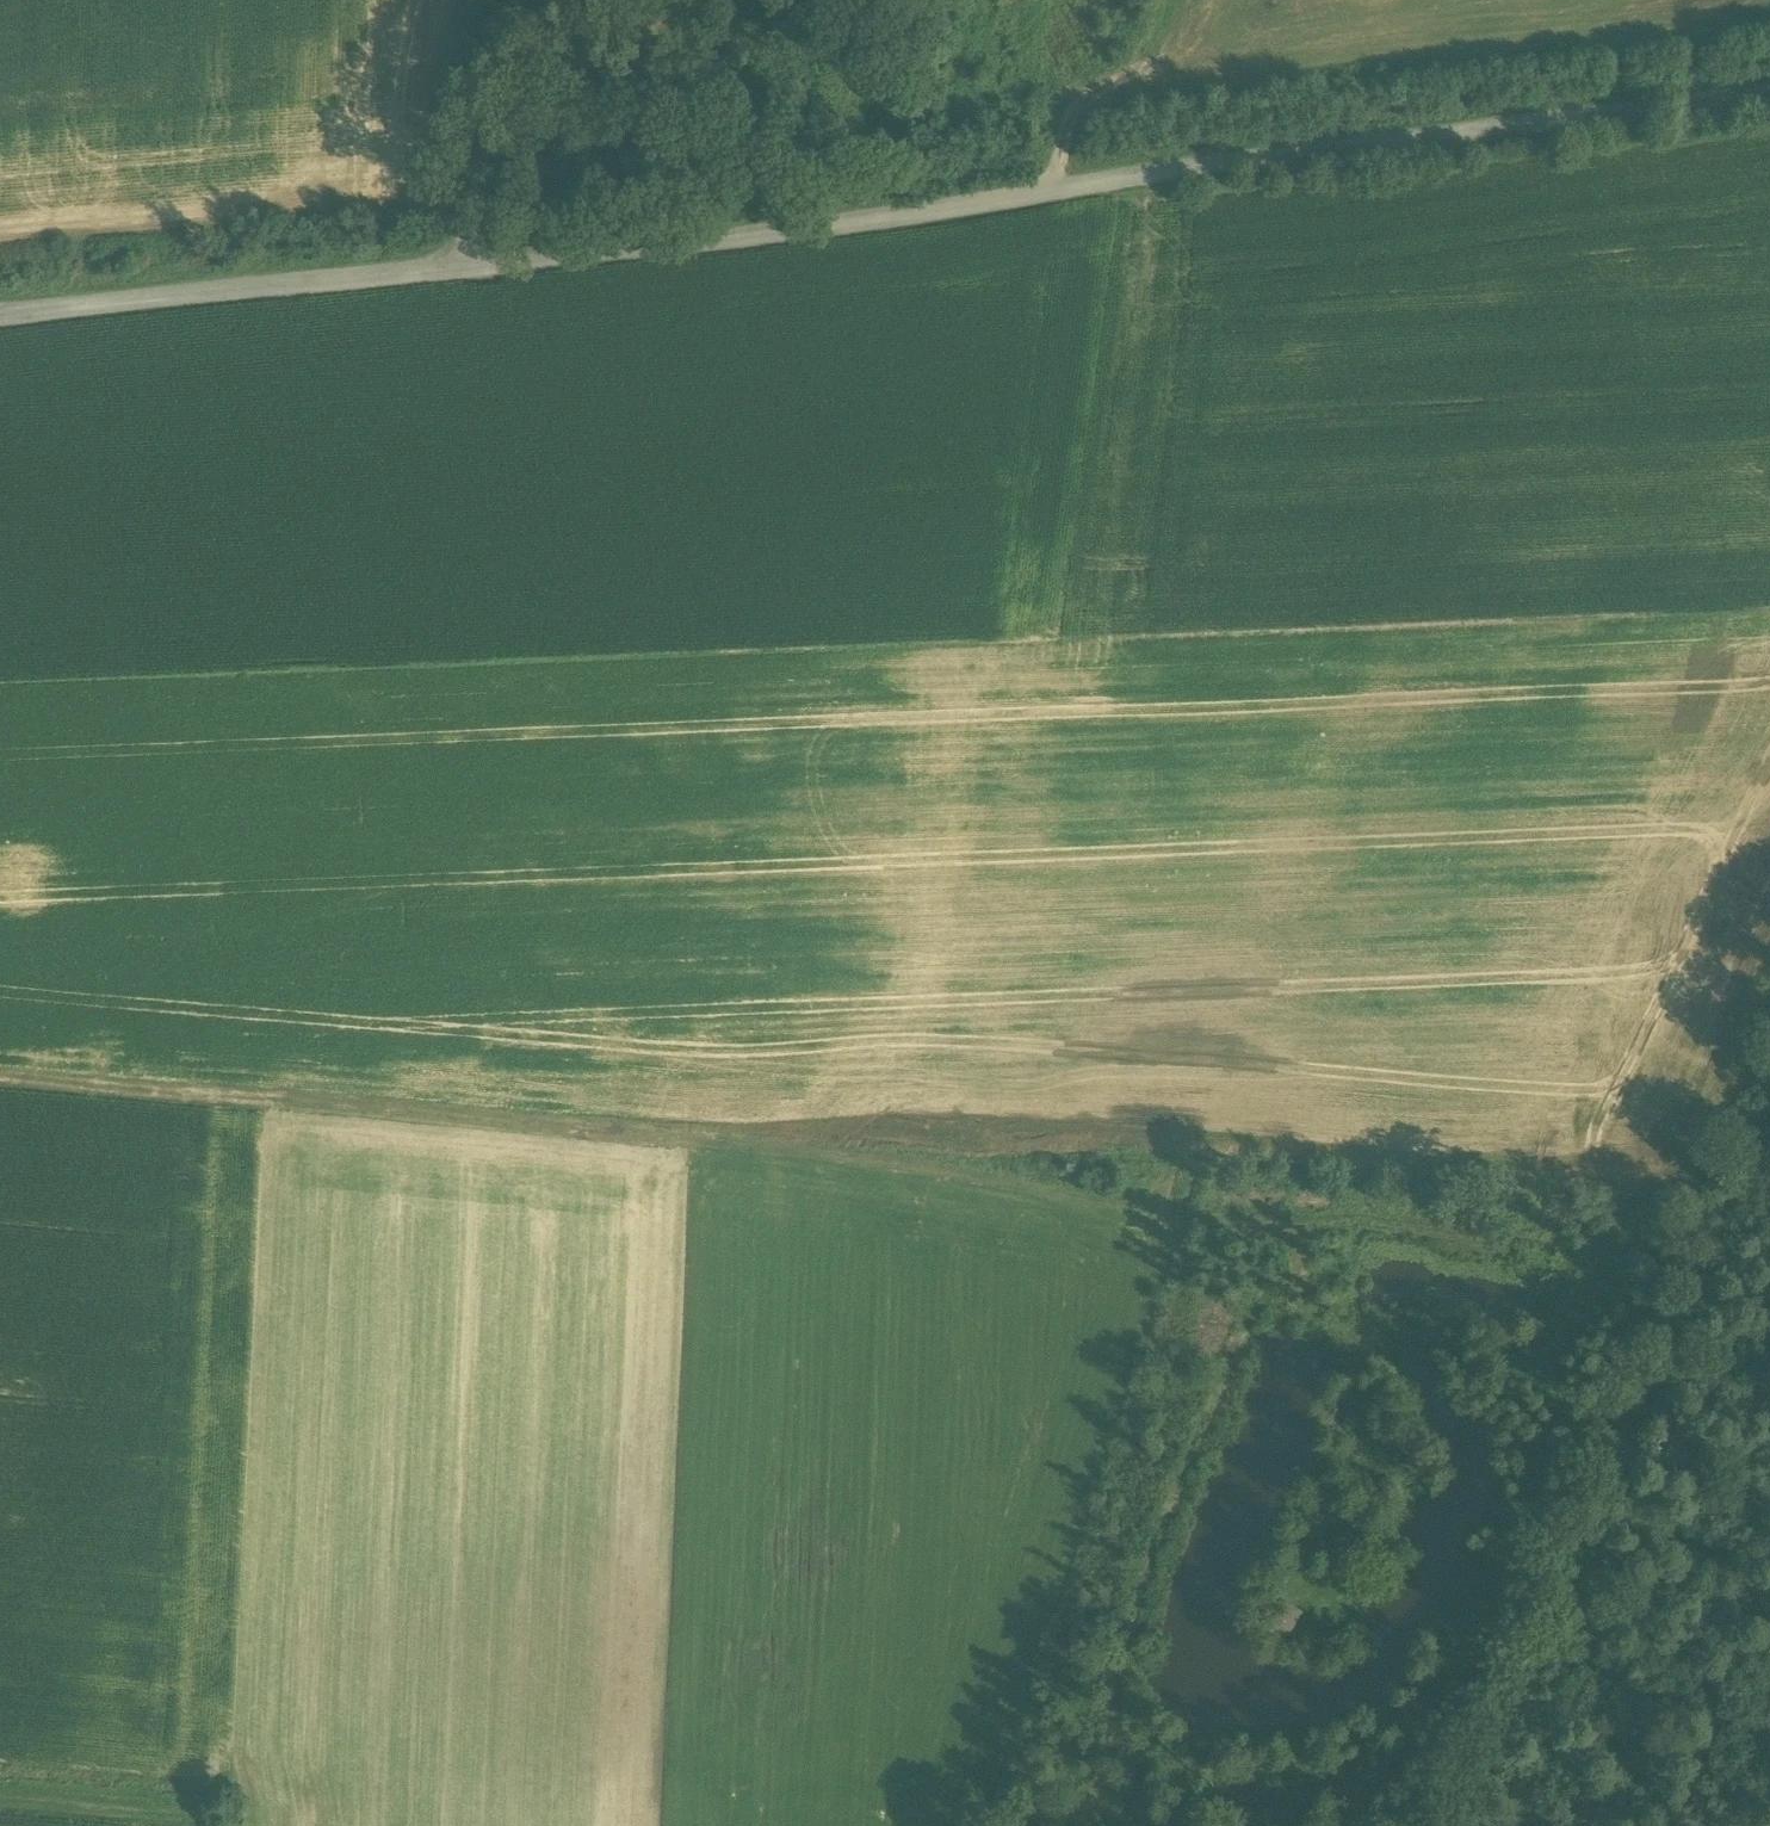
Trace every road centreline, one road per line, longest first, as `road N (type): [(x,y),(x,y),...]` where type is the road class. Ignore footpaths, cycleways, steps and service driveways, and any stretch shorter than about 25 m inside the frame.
road 1 (track): [(1769,97),(0,321)]
road 2 (track): [(0,1080),(852,1158),(1182,1214),(1270,1263)]
road 3 (track): [(451,268),(513,0)]
road 4 (track): [(1049,187),(1047,153),(1087,96),(1132,52),(1159,0)]

